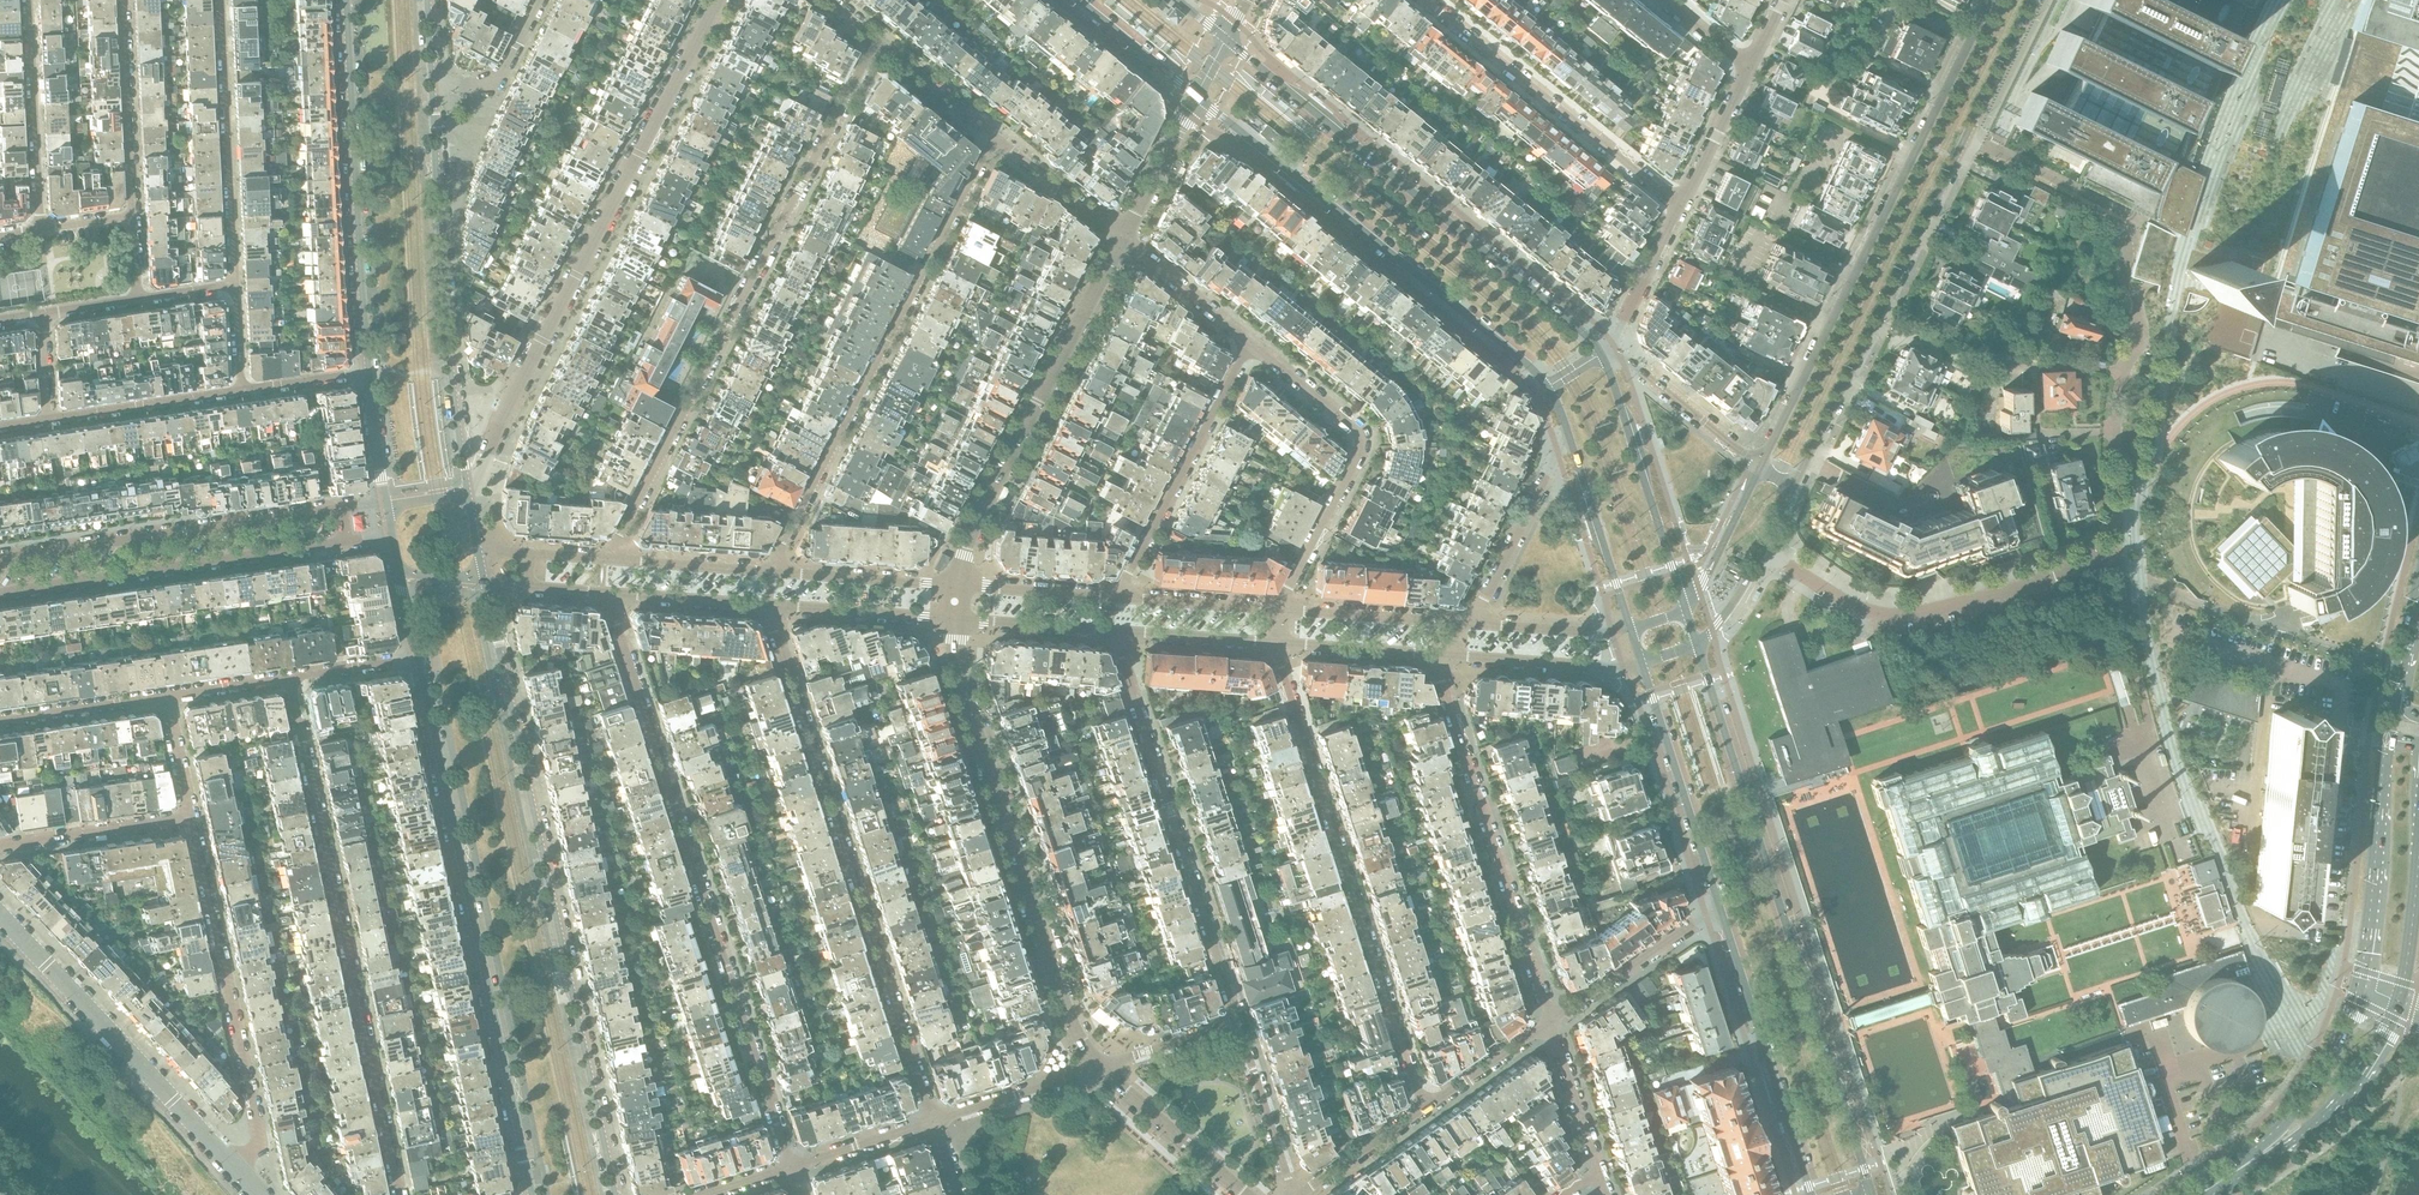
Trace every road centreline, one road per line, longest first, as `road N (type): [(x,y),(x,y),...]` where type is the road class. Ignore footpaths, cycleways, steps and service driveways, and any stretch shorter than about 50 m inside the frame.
road 1 (residential): [(614,1194),(484,581)]
road 2 (residential): [(612,591),(613,618),(793,1167)]
road 3 (residential): [(876,41),(613,562)]
road 4 (tertiary): [(1872,1194),(1697,645)]
road 5 (residential): [(466,494),(721,0)]
road 6 (residential): [(418,658),(532,1194)]
road 7 (residential): [(936,1121),(774,631),(773,603)]
road 8 (residential): [(1795,486),(2033,0)]
road 9 (residential): [(289,678),(397,1194)]
road 10 (residential): [(1990,0),(1760,468)]
road 11 (tertiary): [(1602,355),(1226,42)]
road 12 (residential): [(1424,1109),(1276,643)]
road 13 (residential): [(777,573),(780,550),(994,137)]
road 14 (residential): [(1098,1068),(1066,1016),(949,642),(952,618)]
road 15 (tertiary): [(1197,95),(1549,389)]
road 16 (residential): [(466,494),(447,344),(430,75)]
road 17 (residential): [(1239,1024),(1114,630)]
road 18 (residential): [(1762,551),(1862,611),(1911,616),(2095,558),(2122,515)]
road 19 (residential): [(1549,1024),(1447,697),(1443,679),(1453,656)]
road 20 (residential): [(954,586),(971,530),(1122,241)]
road 21 (residential): [(345,3),(369,372)]
road 22 (residential): [(235,1168),(262,1140),(191,818)]
road 23 (residential): [(0,593),(346,539)]
road 24 (residential): [(235,1168),(0,914)]
road 25 (residential): [(342,511),(0,561)]
road 26 (residential): [(1248,343),(1360,432),(1362,443),(1277,612)]
road 27 (residential): [(1678,208),(1426,0)]
road 28 (tertiary): [(1719,910),(1810,1194)]
road 29 (residential): [(1248,343),(1117,599)]
road 30 (residential): [(221,0),(235,286)]
road 31 (secondary): [(2394,701),(2359,985)]
road 32 (tertiary): [(1686,611),(1602,355)]
road 33 (tertiary): [(1642,662),(1719,910)]
road 34 (residential): [(28,0),(42,229)]
road 35 (residential): [(133,219),(122,0)]
road 36 (residential): [(2139,306),(2117,432),(2122,515)]
road 37 (residential): [(1574,451),(1553,462),(1465,624)]
road 38 (residential): [(1549,1024),(1719,910)]
road 39 (residential): [(1760,468),(1639,370),(1602,355)]
road 40 (residential): [(50,420),(242,392)]
road 41 (residential): [(0,847),(191,818)]
road 42 (residential): [(1453,656),(1623,669),(1642,662)]
road 43 (residential): [(1241,1194),(1098,1068)]
road 44 (residential): [(1465,624),(1277,612)]
road 45 (tertiary): [(1574,451),(1631,628)]
road 46 (residential): [(773,603),(952,618)]
road 47 (residential): [(1239,1024),(1296,1194)]
road 48 (residential): [(1276,643),(1453,656)]
road 49 (residential): [(954,586),(777,573)]
road 50 (secondary): [(2284,1138),(2340,1099),(2397,1007)]
road 51 (residential): [(1098,1068),(936,1121)]
road 52 (secondary): [(2359,985),(2284,1138)]
road 53 (residential): [(166,697),(0,720)]
road 54 (residential): [(1631,628),(1592,635),(1465,624)]
road 55 (residential): [(1602,355),(1678,208)]
road 56 (residential): [(994,137),(1122,241)]
road 57 (residential): [(777,573),(613,562)]
road 58 (residential): [(1122,241),(1197,95)]
road 59 (residential): [(1117,599),(954,586)]
road 60 (residential): [(1114,630),(1276,643)]
road 61 (residential): [(952,618),(1114,630)]
road 62 (residential): [(1122,241),(1248,343)]
road 63 (residential): [(540,0),(492,84),(478,89),(430,75)]
road 64 (residential): [(612,591),(773,603)]
road 65 (residential): [(1760,468),(1686,611)]
road 66 (residential): [(1277,612),(1117,599)]
road 67 (residential): [(1599,1173),(1549,1024)]
road 68 (residential): [(1678,208),(1748,69)]
road 69 (residential): [(1296,1194),(1424,1109)]
road 70 (residential): [(876,41),(994,137)]
road 71 (residential): [(1424,1109),(1549,1024)]
road 72 (tertiary): [(1080,0),(1197,95)]
road 73 (residential): [(793,1167),(936,1121)]
road 74 (residential): [(1239,1024),(1098,1068)]
road 75 (secondary): [(2403,995),(2418,860)]
road 76 (residential): [(369,372),(387,506)]
road 77 (residential): [(418,658),(289,678)]
road 78 (residential): [(242,392),(369,372)]
road 79 (residential): [(289,678),(166,697)]
road 80 (residential): [(191,818),(166,697)]

